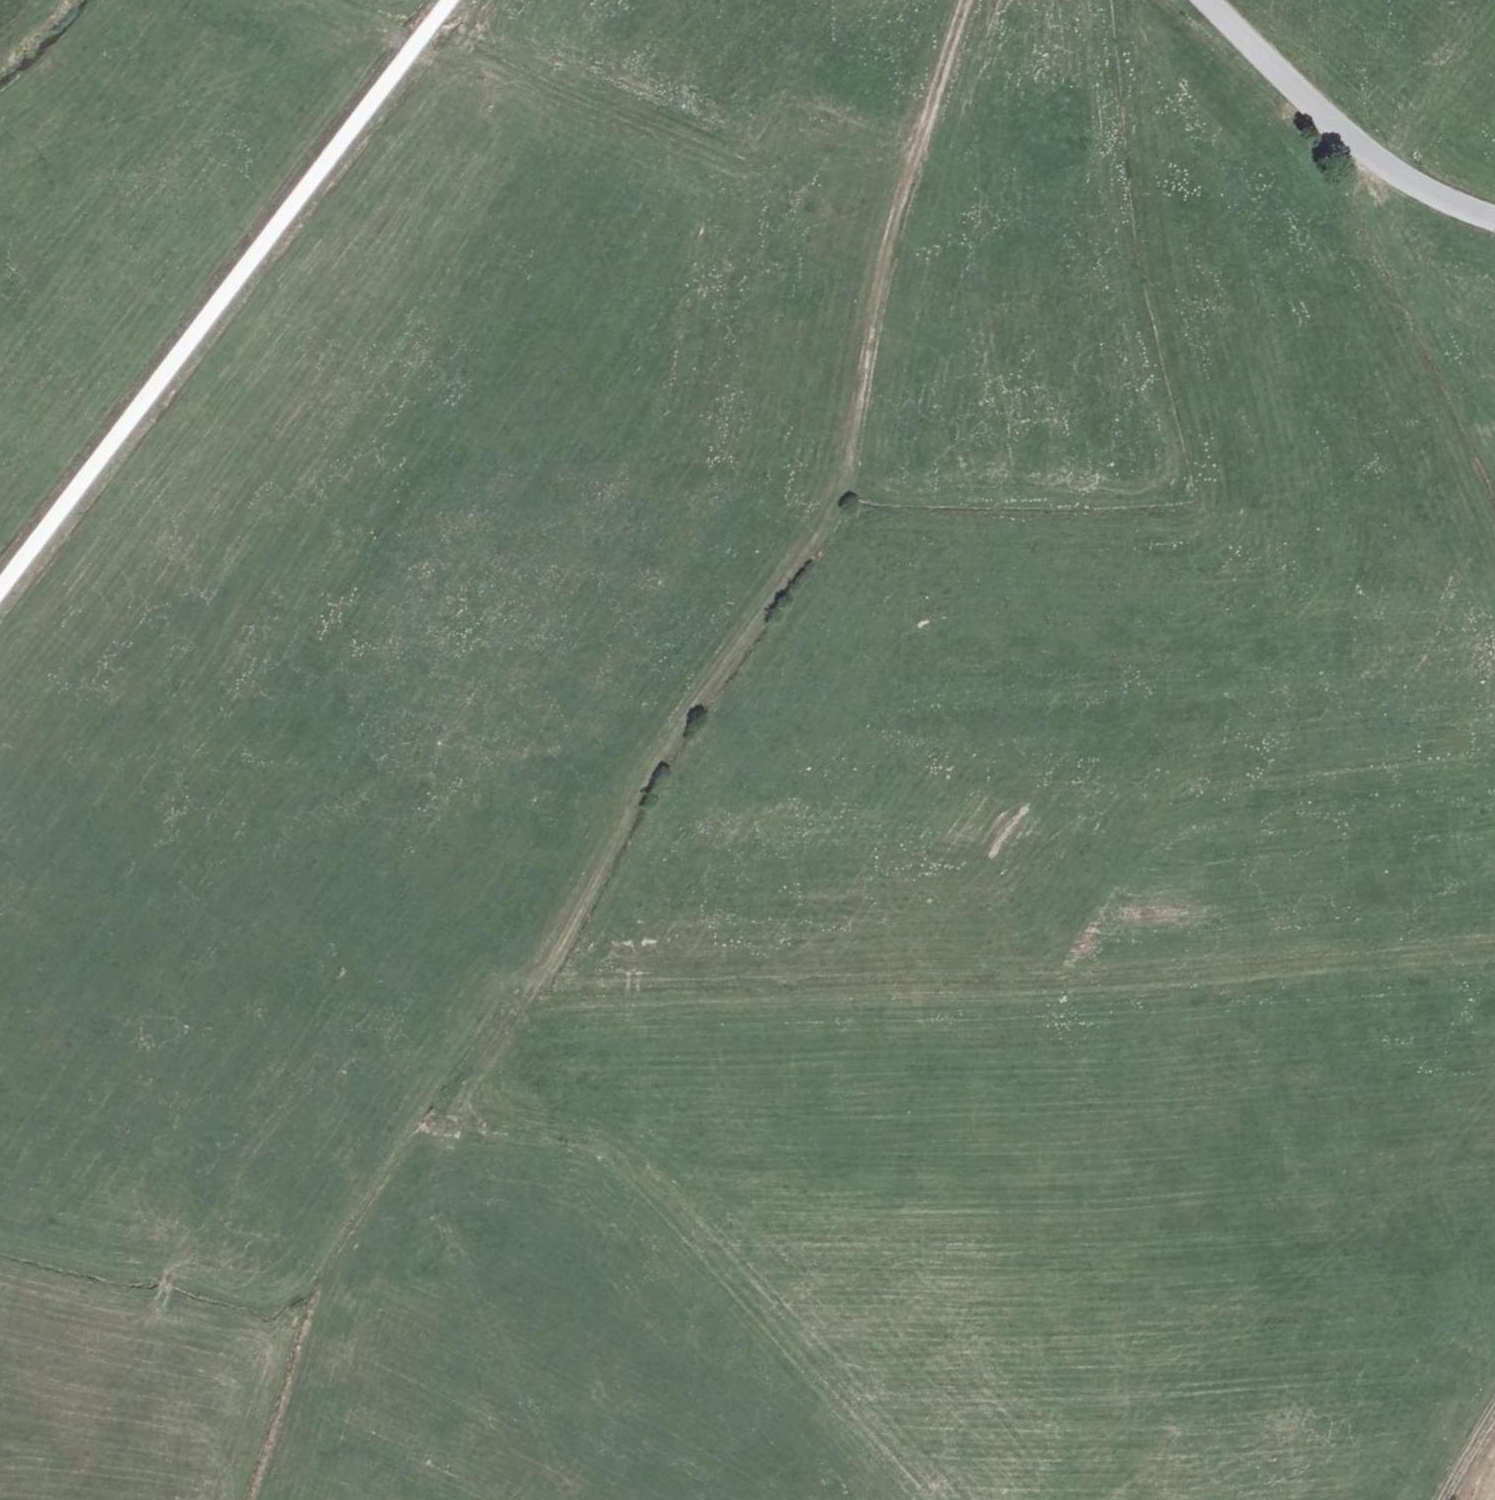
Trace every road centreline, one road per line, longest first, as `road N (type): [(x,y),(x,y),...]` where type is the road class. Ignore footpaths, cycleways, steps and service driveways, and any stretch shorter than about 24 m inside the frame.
road 1 (track): [(0,589),(452,0)]
road 2 (unclassified): [(1202,0),(1362,152),(1452,205),(1494,216)]

